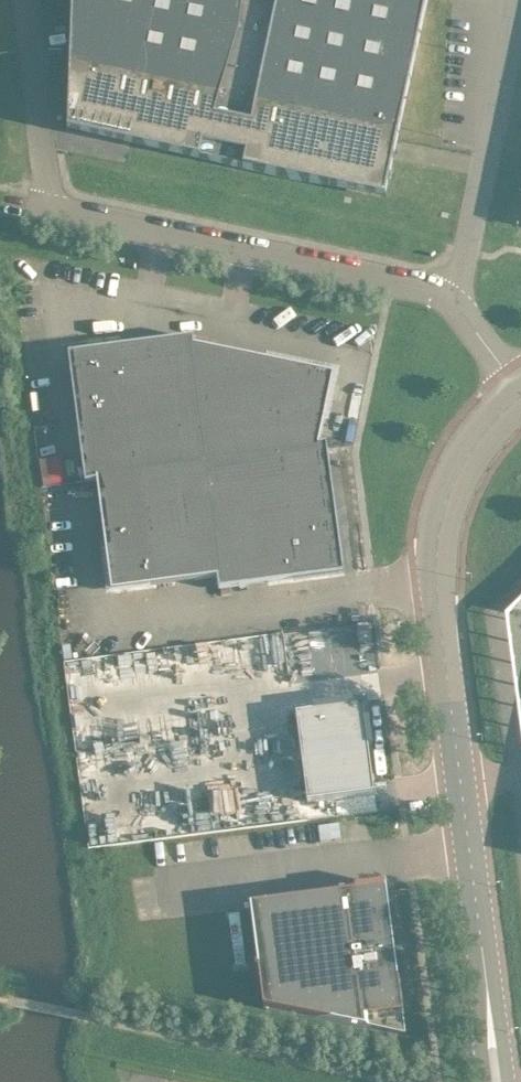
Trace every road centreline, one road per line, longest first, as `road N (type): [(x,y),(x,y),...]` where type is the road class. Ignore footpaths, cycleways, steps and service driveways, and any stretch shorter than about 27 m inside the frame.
road 1 (unclassified): [(497,1081),(436,566),(459,465),(520,391)]

